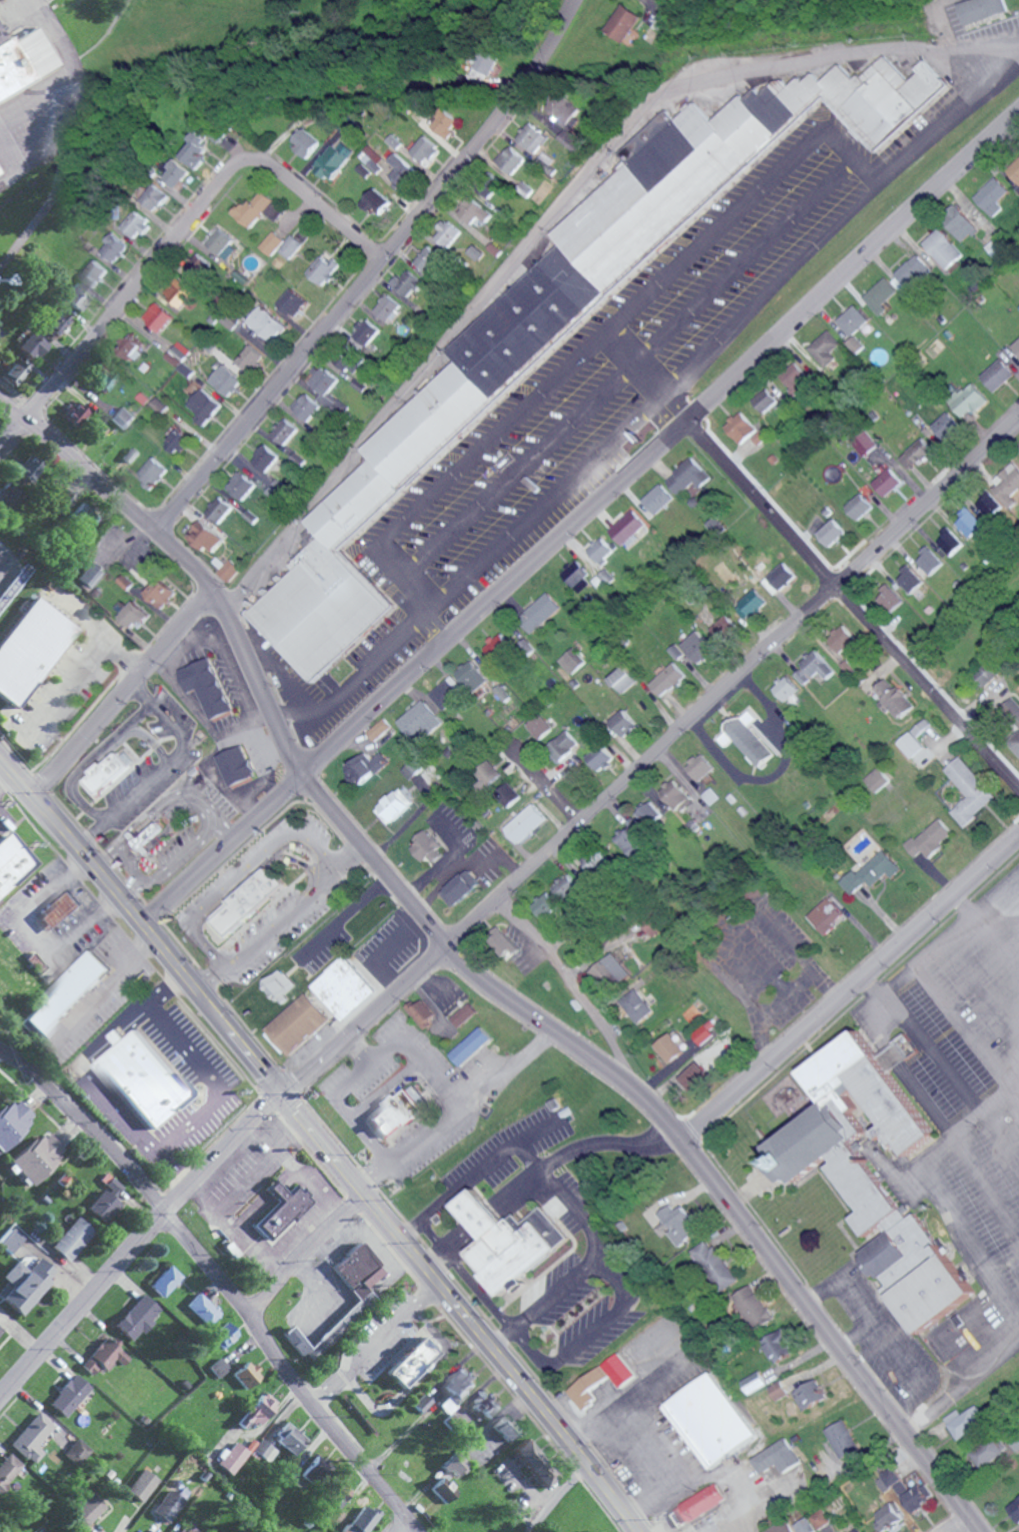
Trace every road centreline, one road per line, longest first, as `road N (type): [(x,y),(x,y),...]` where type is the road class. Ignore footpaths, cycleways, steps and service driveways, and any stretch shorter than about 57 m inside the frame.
road 1 (residential): [(0,402),(192,566),(255,669),(290,751),(333,812),(492,986),(607,1067),(682,1136),(981,1531)]
road 2 (residential): [(142,926),(1018,114)]
road 3 (primary): [(637,1531),(0,761)]
road 4 (residential): [(285,1099),(1018,427)]
road 5 (residential): [(157,533),(518,97),(573,0)]
road 6 (residential): [(0,1053),(104,1145),(166,1215),(289,1381),(416,1531)]
road 7 (residential): [(1018,796),(682,427)]
road 8 (residential): [(682,1136),(1018,836)]
road 9 (residential): [(0,1400),(214,1164),(285,1099)]
road 10 (residential): [(0,451),(244,153)]
road 11 (residential): [(39,804),(215,596)]
road 12 (residential): [(244,153),(380,265)]
road 13 (residential): [(247,1318),(367,1199)]

